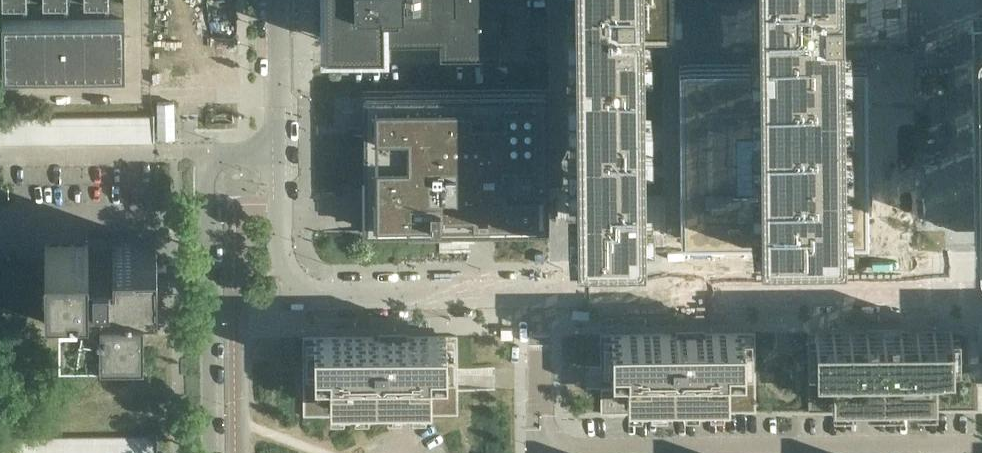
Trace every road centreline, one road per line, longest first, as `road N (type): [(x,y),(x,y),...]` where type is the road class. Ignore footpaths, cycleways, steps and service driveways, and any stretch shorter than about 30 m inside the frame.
road 1 (residential): [(538,299),(540,447),(964,447)]
road 2 (residential): [(956,0),(956,50),(558,50)]
road 3 (unclassified): [(538,299),(981,293)]
road 4 (unclassified): [(280,152),(279,254),(294,299),(538,299)]
road 5 (unclassified): [(210,452),(214,152),(280,152)]
road 6 (unclassified): [(280,152),(280,0)]

